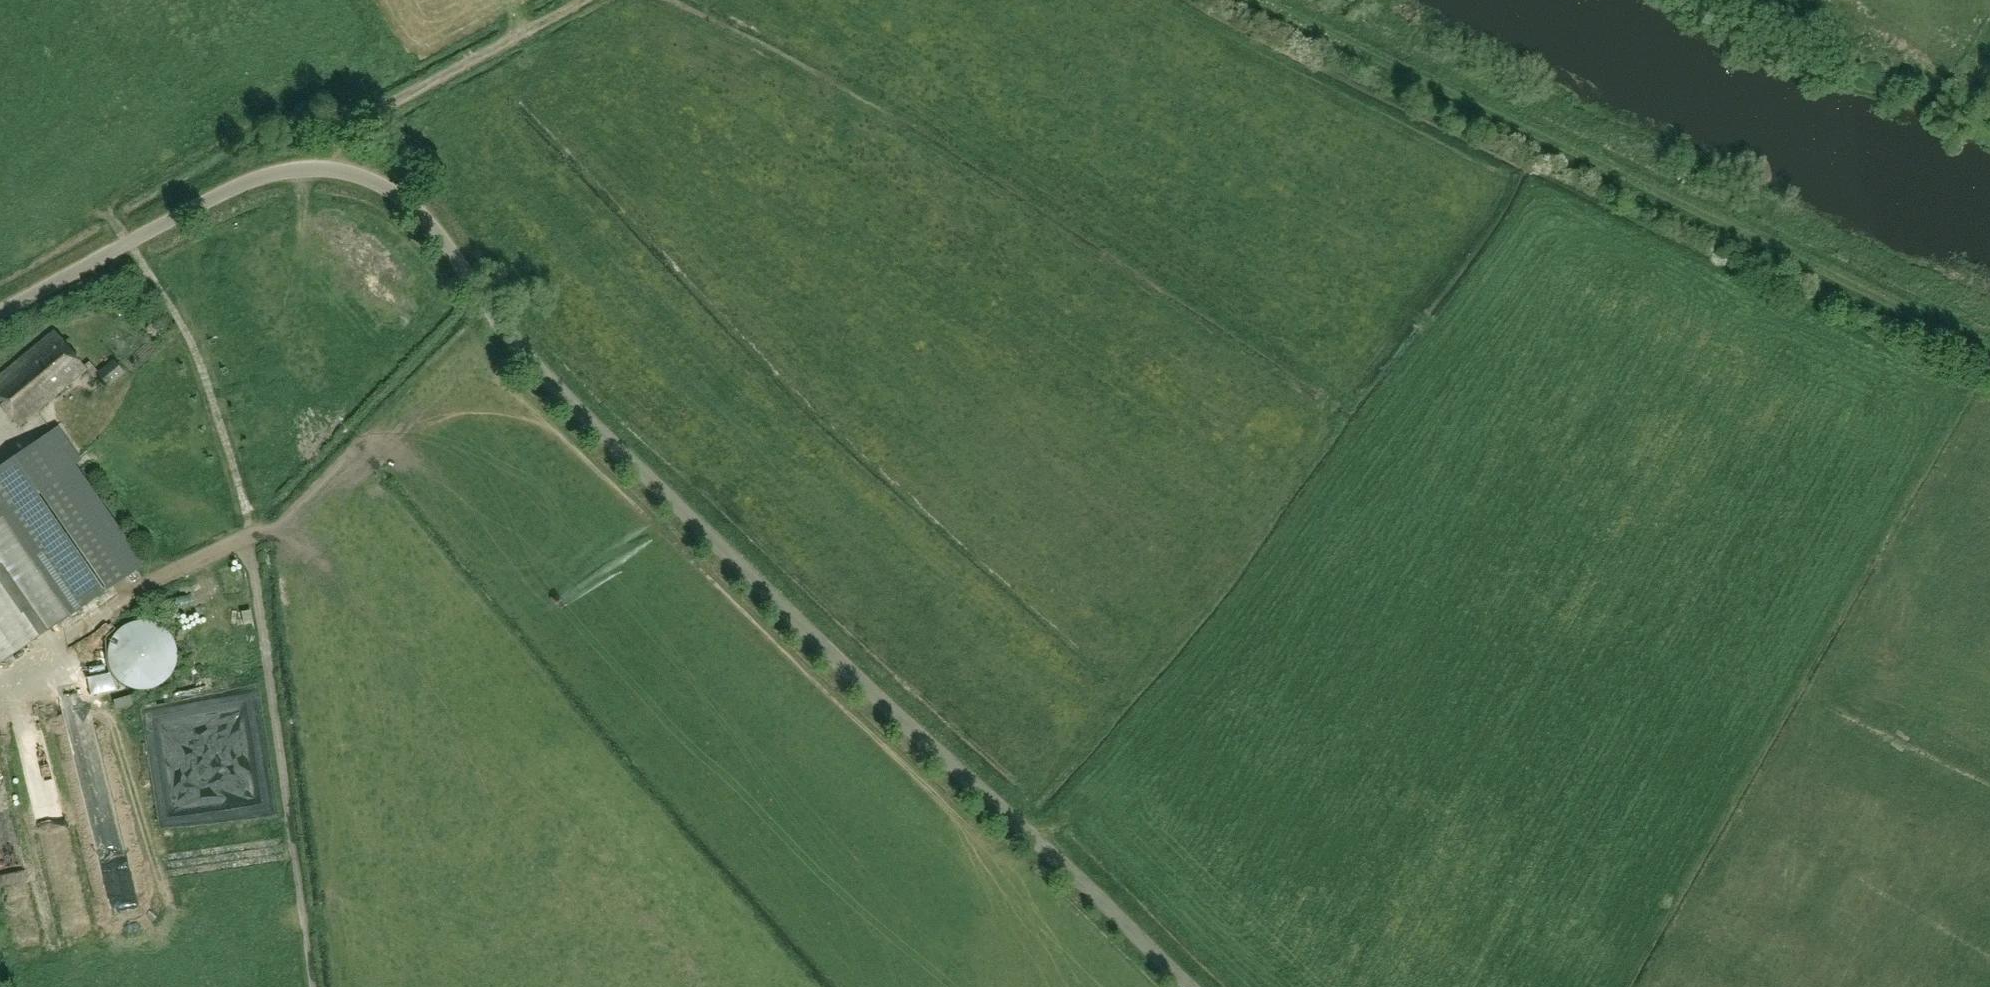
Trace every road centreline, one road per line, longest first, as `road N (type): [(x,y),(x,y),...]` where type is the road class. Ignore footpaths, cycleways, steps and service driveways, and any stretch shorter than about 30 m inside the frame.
road 1 (unclassified): [(1192,986),(552,383),(423,212),(398,194),(335,170),(278,176),(227,195),(0,314)]

